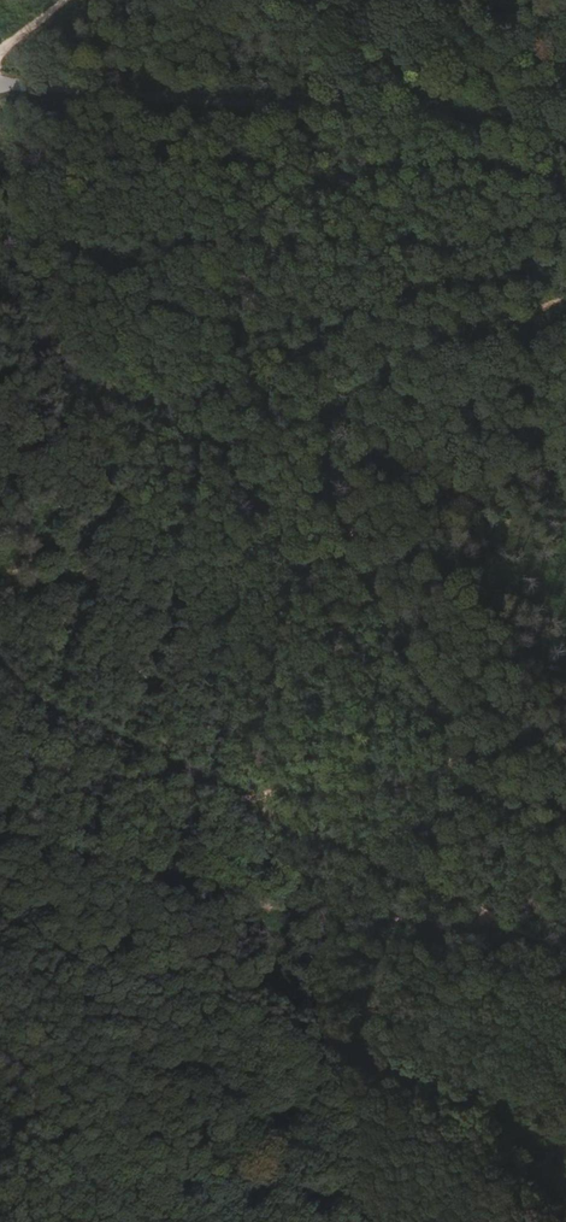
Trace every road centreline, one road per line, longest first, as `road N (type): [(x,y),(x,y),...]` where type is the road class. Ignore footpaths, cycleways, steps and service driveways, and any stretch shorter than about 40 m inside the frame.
road 1 (track): [(0,1039),(375,1221)]

